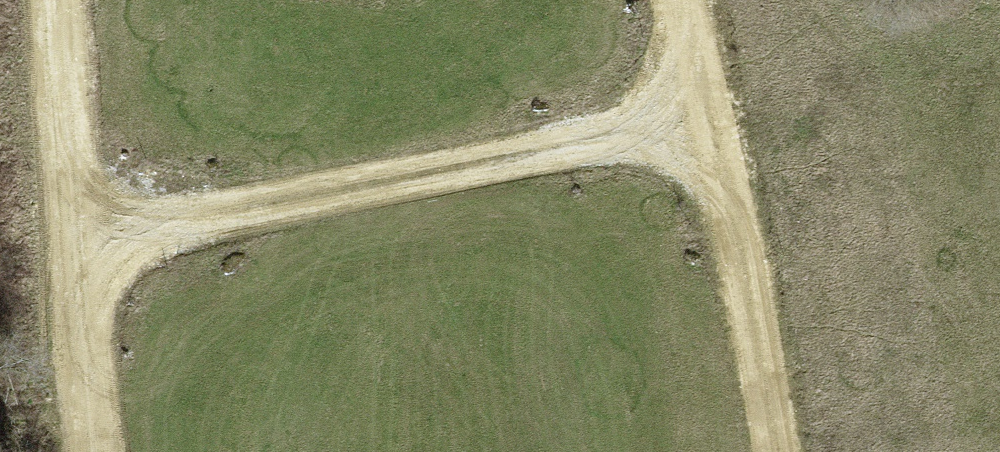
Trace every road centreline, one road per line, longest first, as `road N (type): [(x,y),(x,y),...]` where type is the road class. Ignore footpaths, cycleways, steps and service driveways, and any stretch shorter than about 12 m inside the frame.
road 1 (track): [(79,251),(81,244),(719,105)]
road 2 (track): [(770,451),(719,105),(688,0)]
road 3 (track): [(58,0),(92,451)]

